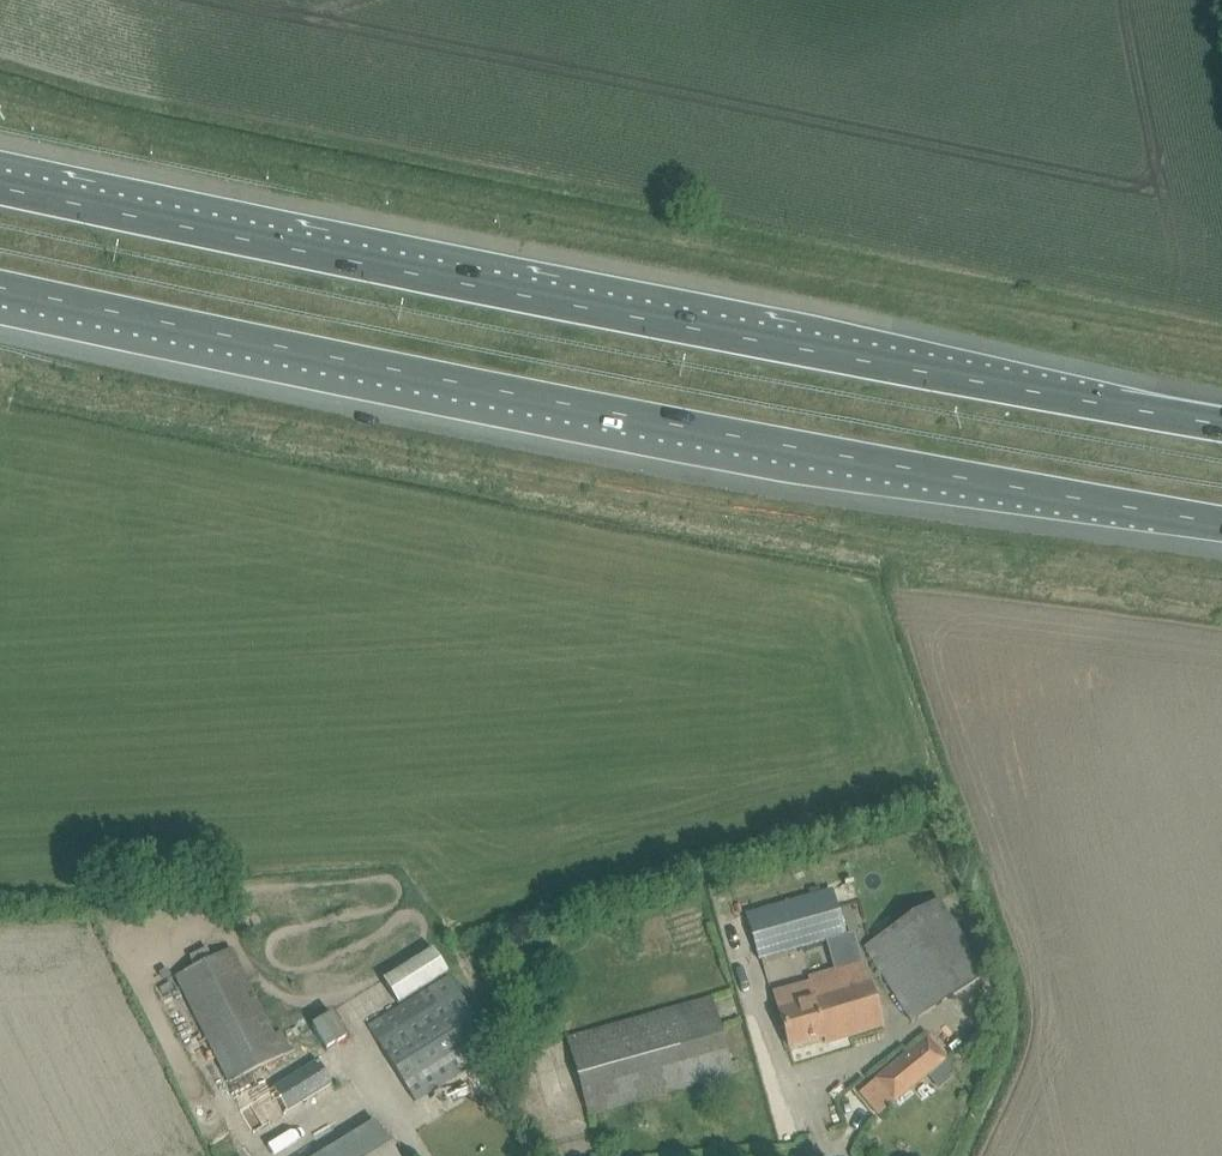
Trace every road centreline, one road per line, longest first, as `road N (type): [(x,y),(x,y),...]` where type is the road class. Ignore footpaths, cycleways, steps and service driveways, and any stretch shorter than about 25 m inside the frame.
road 1 (motorway): [(0,286),(649,421),(1221,526)]
road 2 (motorway): [(1221,426),(0,187)]

